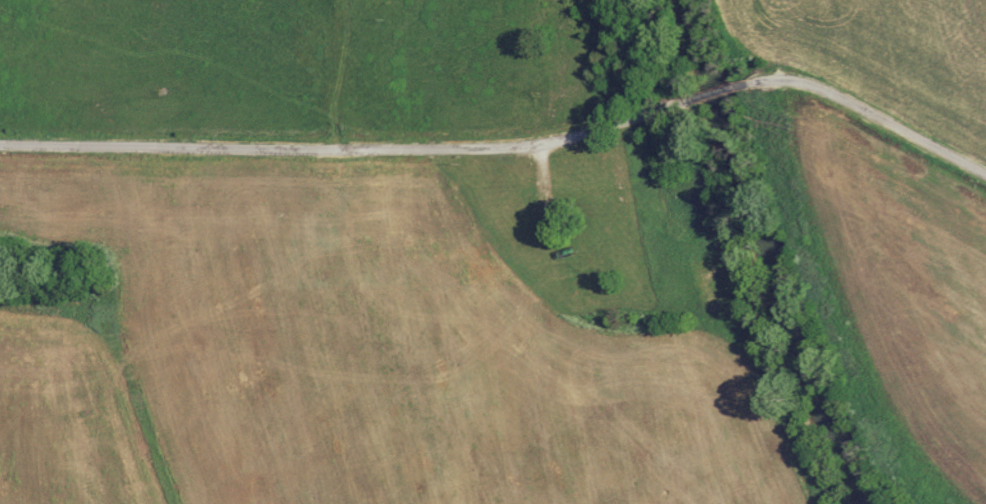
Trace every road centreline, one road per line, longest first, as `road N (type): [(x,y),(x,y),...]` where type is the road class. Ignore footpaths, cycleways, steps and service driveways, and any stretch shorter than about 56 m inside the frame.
road 1 (residential): [(690,102),(535,144),(0,145)]
road 2 (residential): [(985,174),(812,86),(746,85)]
road 3 (residential): [(312,149),(312,0)]

